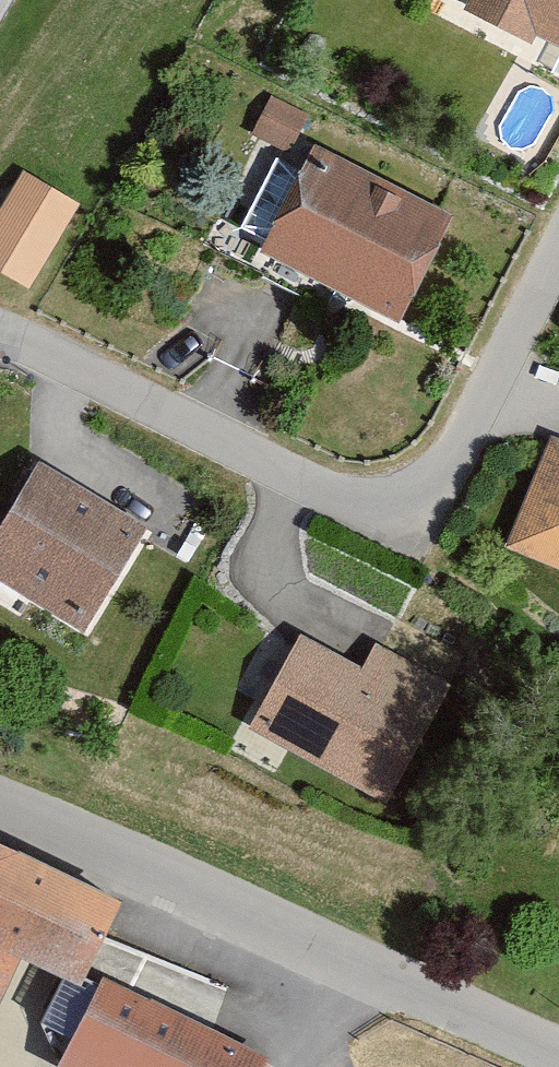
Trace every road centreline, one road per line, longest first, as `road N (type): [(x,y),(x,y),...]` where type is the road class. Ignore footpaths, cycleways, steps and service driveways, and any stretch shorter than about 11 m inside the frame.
road 1 (residential): [(0,337),(311,488),(393,518),(431,498),(478,436),(558,272)]
road 2 (tertiary): [(0,809),(558,1059)]

